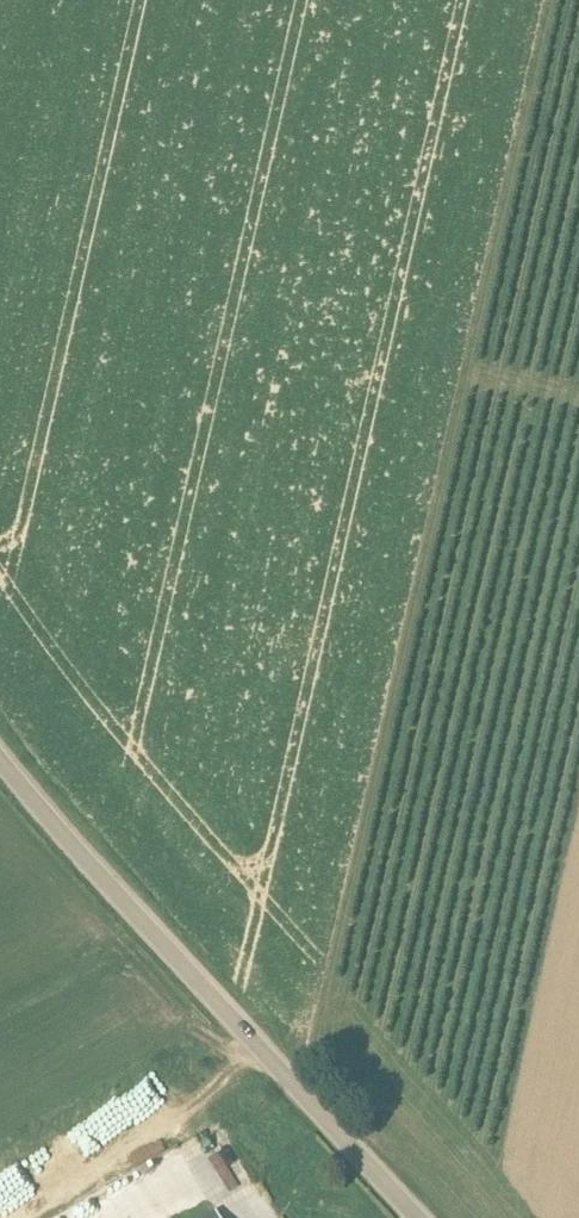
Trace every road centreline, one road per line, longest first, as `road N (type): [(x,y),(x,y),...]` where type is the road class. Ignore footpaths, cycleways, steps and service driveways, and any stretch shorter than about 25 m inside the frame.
road 1 (unclassified): [(419,1217),(0,759)]

